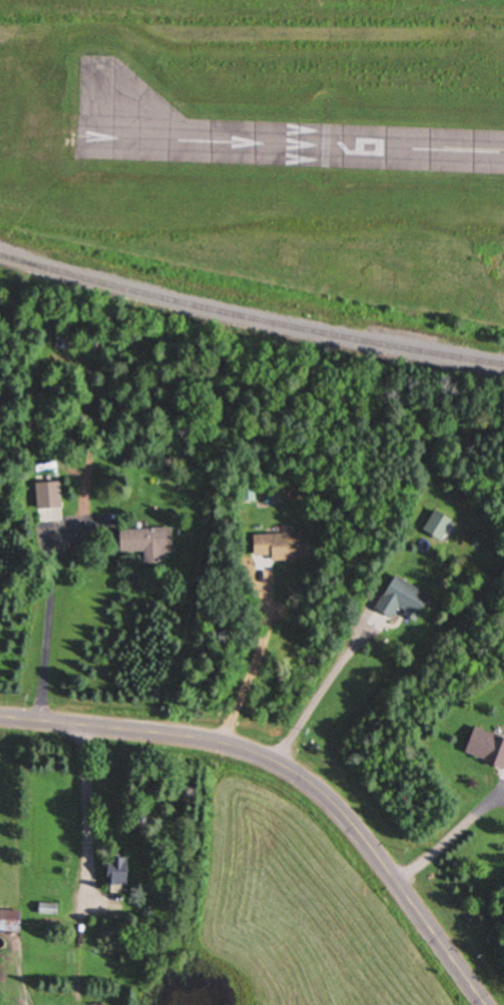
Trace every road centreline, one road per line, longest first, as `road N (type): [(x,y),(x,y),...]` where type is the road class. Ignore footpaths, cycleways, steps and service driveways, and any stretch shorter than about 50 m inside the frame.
road 1 (tertiary): [(0,715),(215,738),(275,757),(316,784),(484,1004)]

